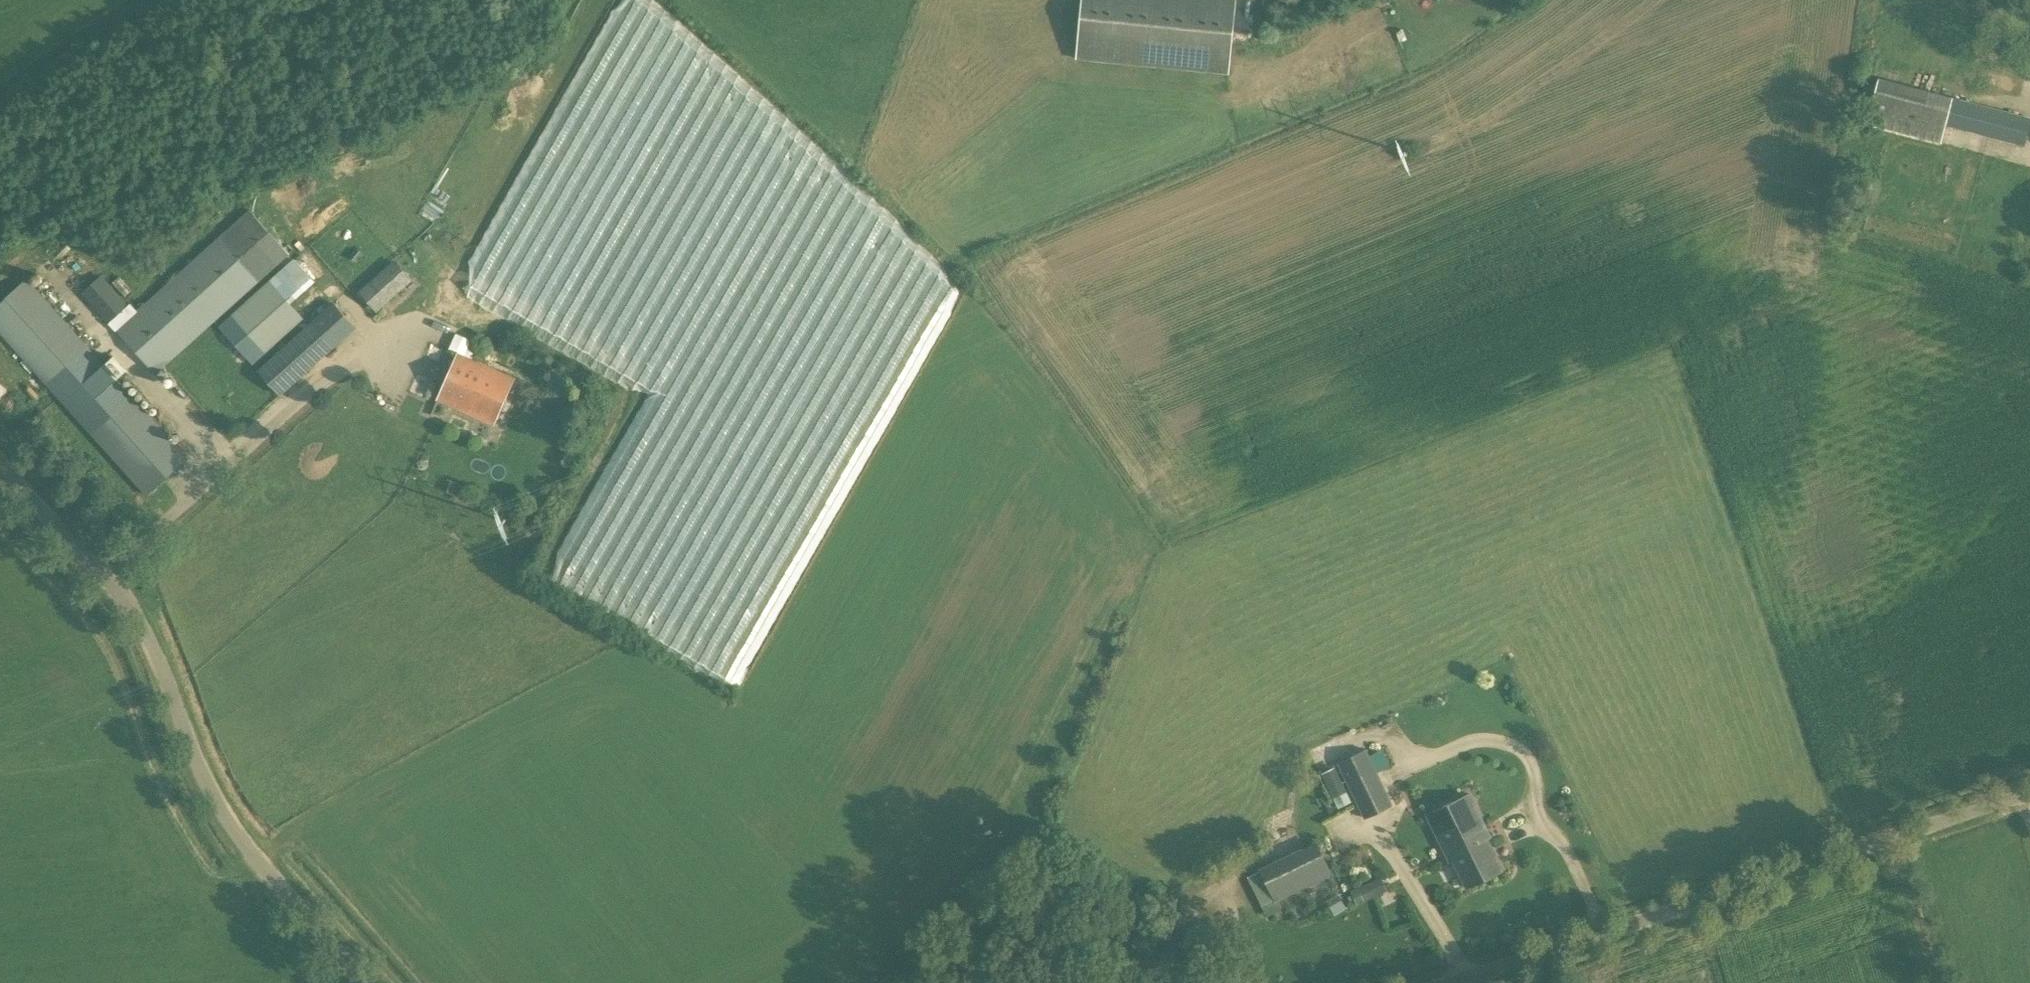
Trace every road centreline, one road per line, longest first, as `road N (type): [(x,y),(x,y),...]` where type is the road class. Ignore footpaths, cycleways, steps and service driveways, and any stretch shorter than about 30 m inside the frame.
road 1 (unclassified): [(366,982),(236,834),(150,641),(117,588),(0,462)]
road 2 (unclassified): [(1453,982),(2029,792)]

